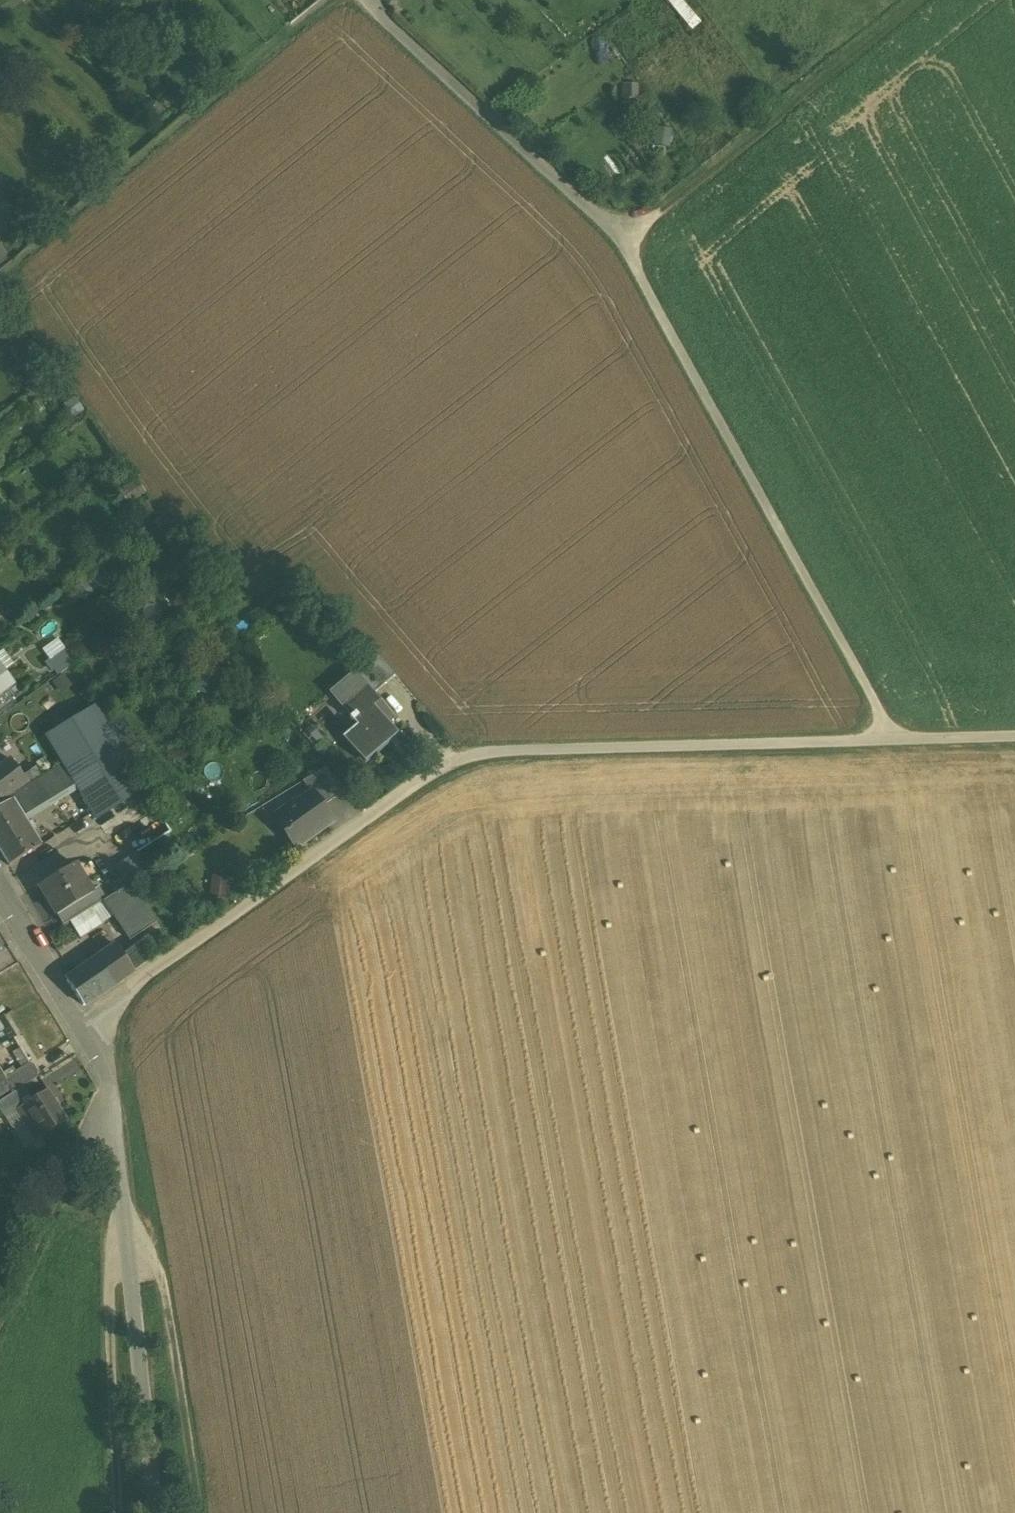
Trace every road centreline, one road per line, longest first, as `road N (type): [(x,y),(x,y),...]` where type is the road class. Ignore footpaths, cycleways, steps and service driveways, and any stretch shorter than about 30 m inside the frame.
road 1 (unclassified): [(894,738),(623,244),(361,0)]
road 2 (unclassified): [(80,1025),(459,759),(894,738)]
road 3 (track): [(80,1025),(106,1077),(154,1512)]
road 4 (track): [(925,0),(623,244)]
road 5 (track): [(123,1203),(164,1284),(196,1512)]
road 6 (track): [(117,1512),(110,1272),(126,1233)]
road 7 (track): [(0,1321),(107,1093)]
road 8 (residential): [(0,890),(80,1025)]
road 9 (unclassified): [(894,738),(1014,735)]

